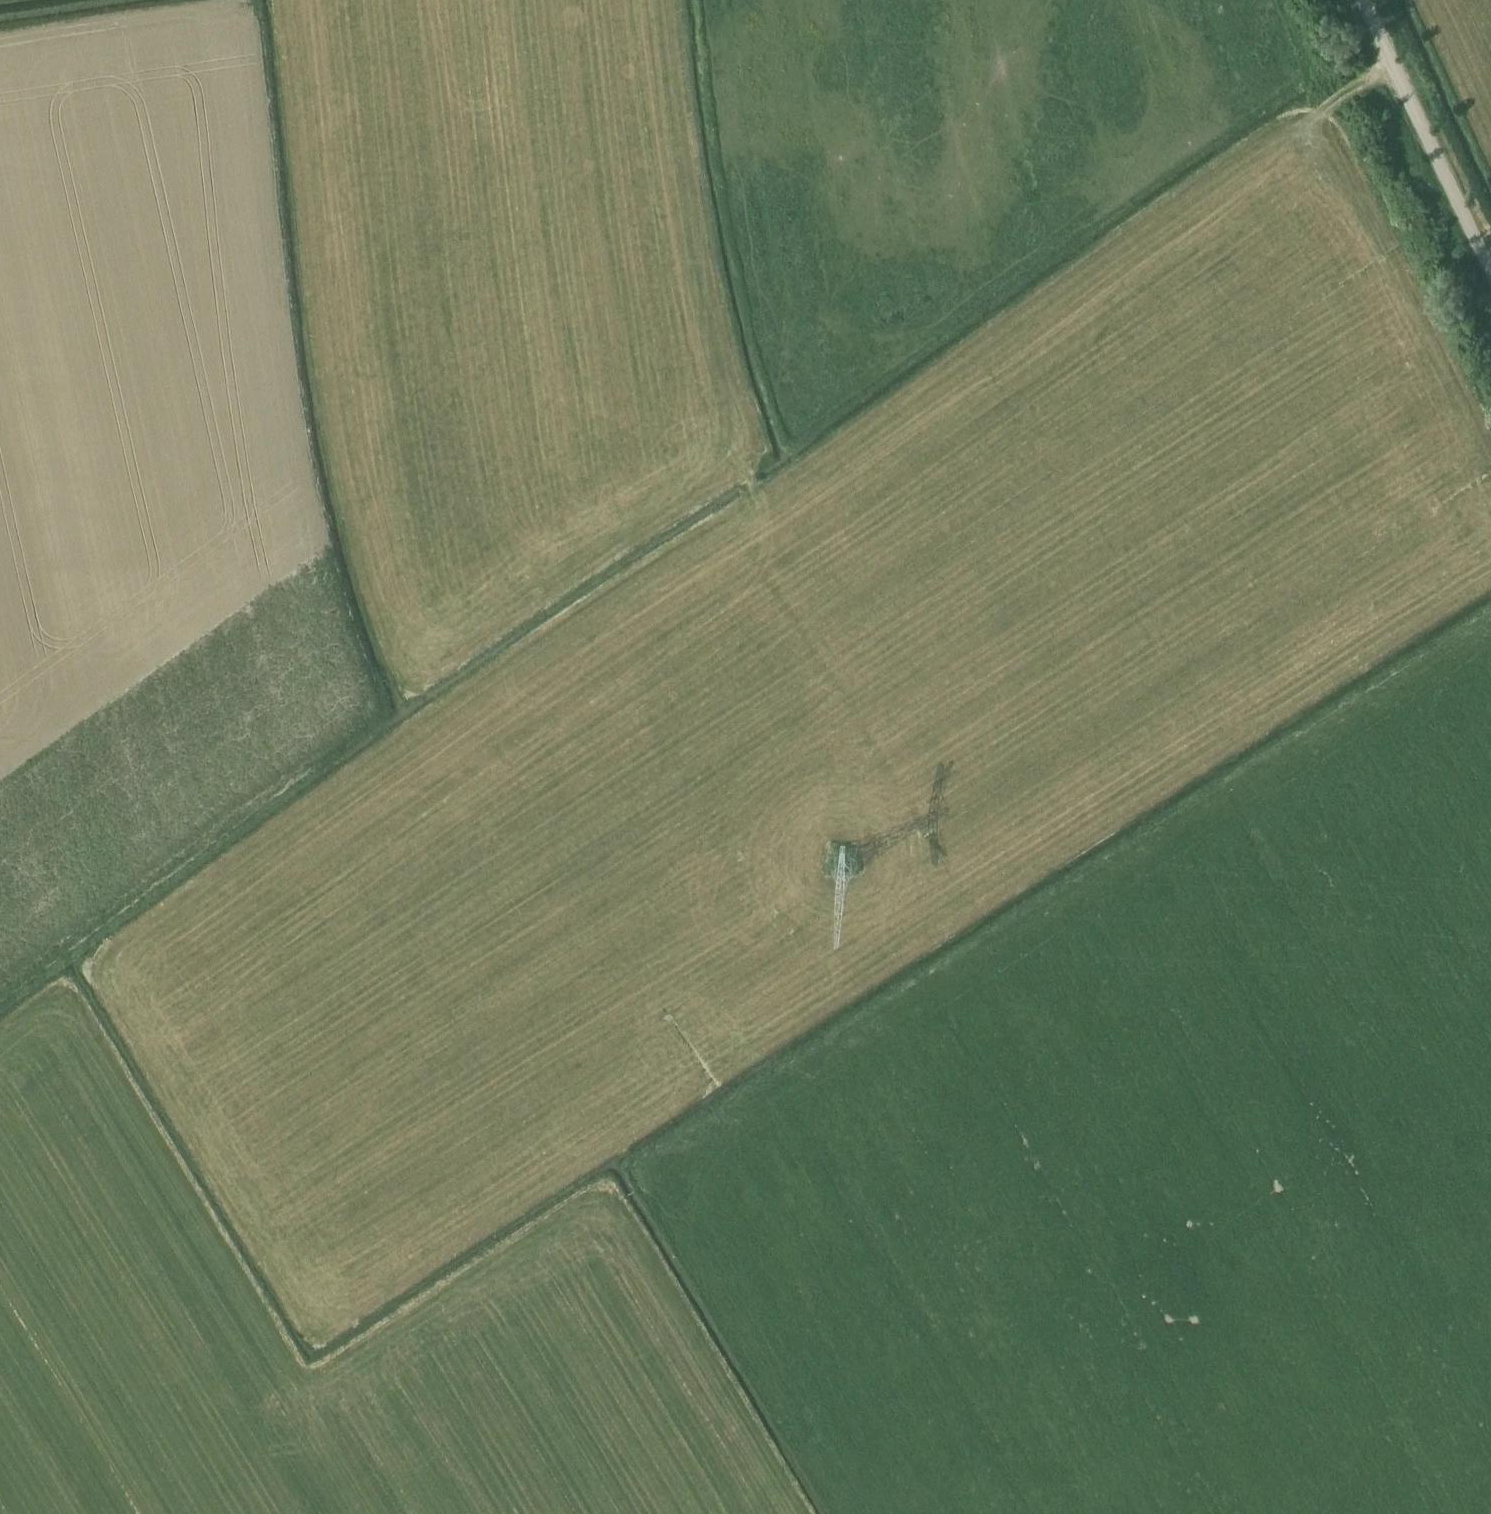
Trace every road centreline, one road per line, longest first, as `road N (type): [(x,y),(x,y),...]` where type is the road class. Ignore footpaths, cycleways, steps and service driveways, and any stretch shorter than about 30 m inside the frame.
road 1 (unclassified): [(1490,272),(1363,0)]

